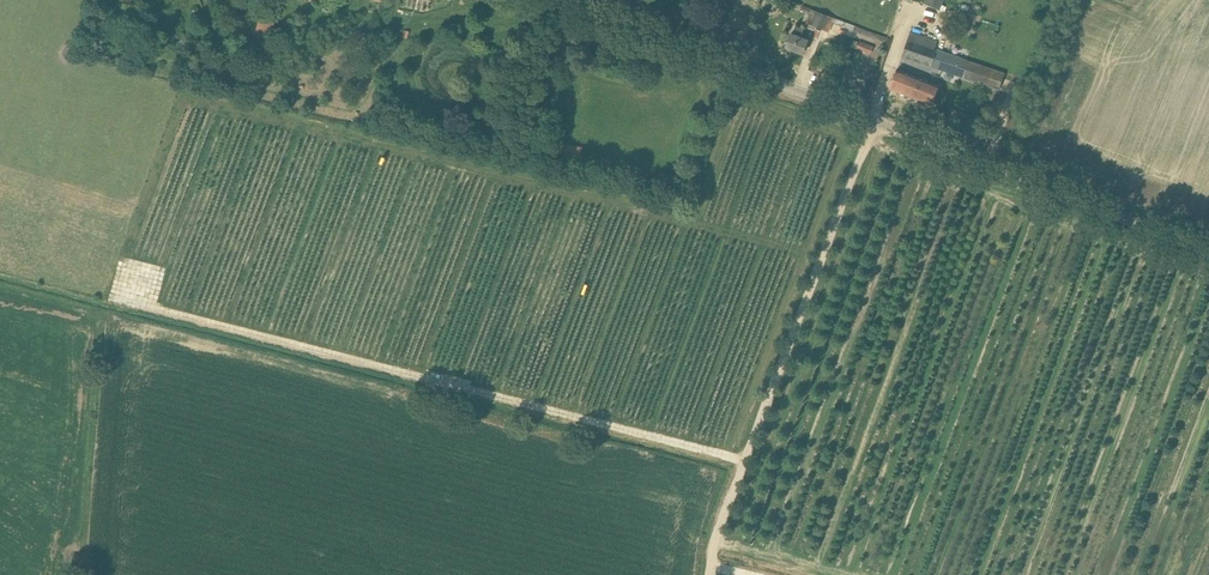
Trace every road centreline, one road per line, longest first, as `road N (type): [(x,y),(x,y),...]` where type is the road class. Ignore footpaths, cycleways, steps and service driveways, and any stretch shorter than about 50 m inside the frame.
road 1 (unclassified): [(1208,251),(569,0)]
road 2 (track): [(873,119),(797,335),(750,442),(713,574)]

